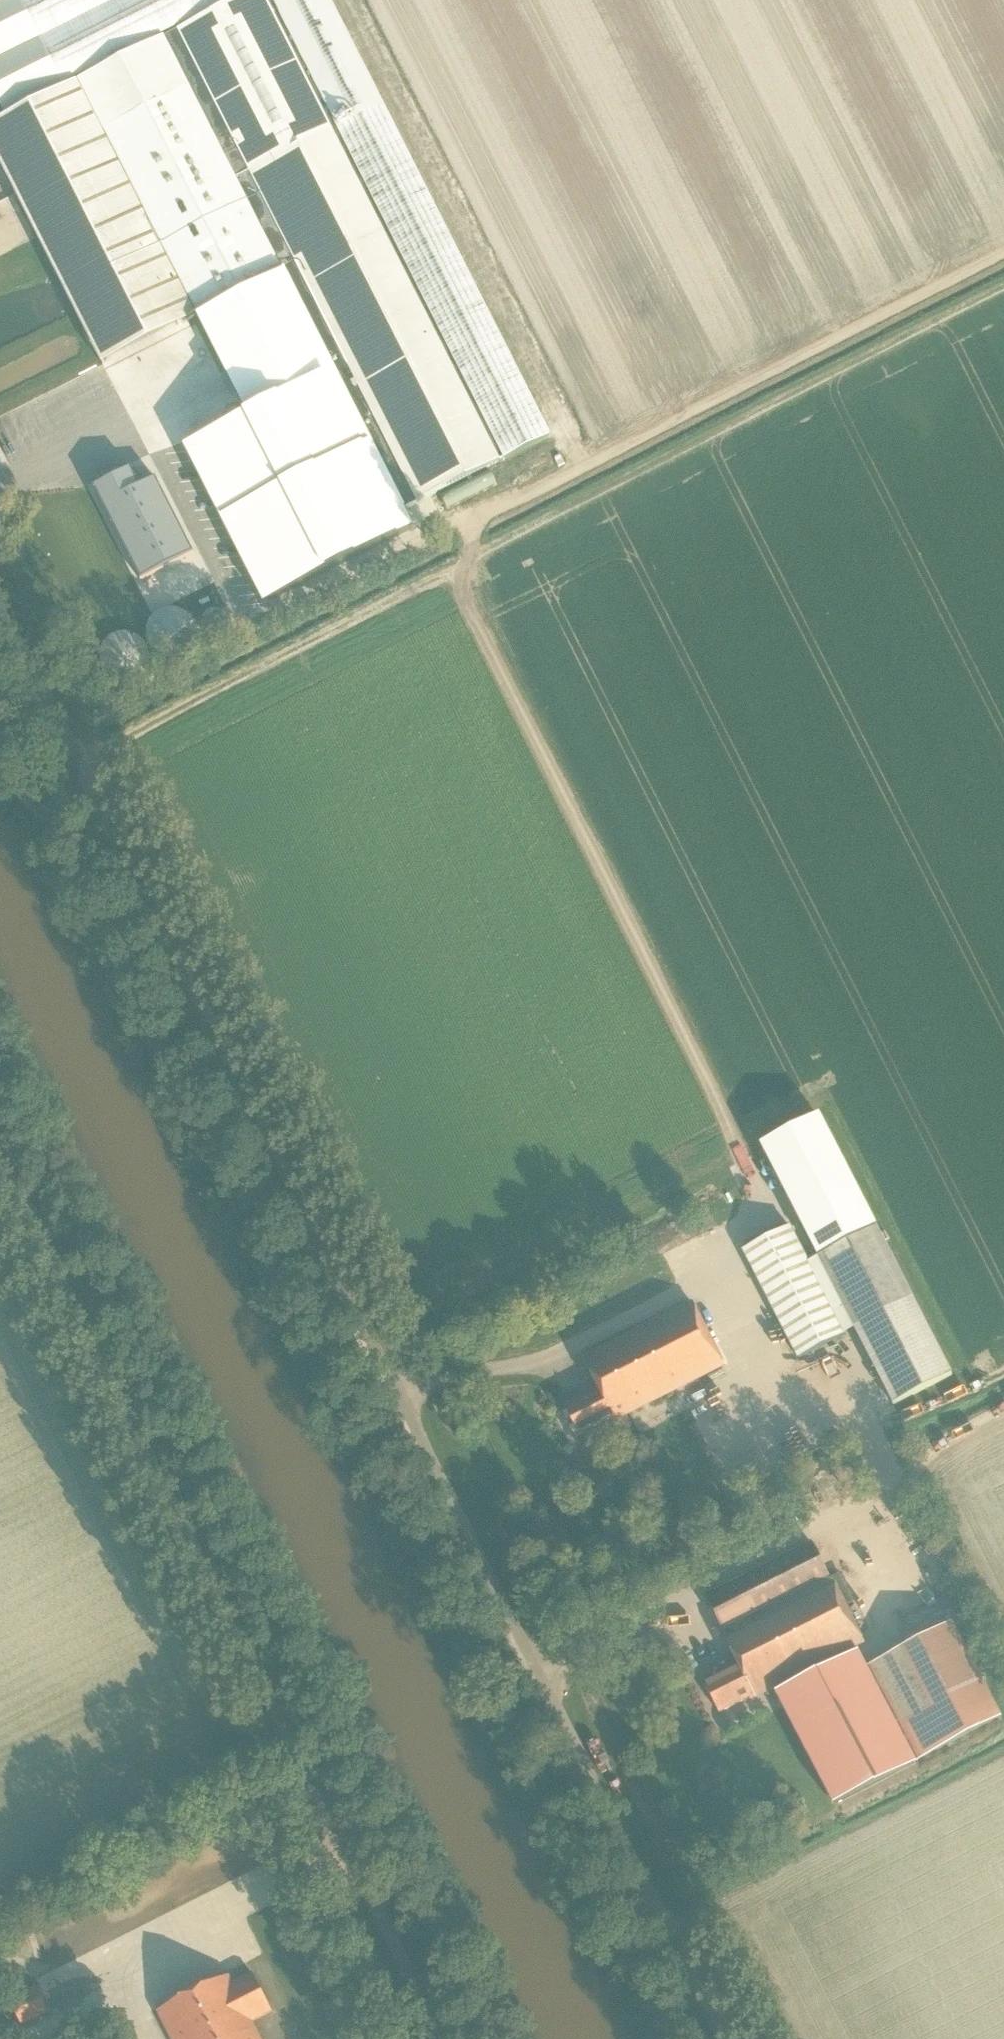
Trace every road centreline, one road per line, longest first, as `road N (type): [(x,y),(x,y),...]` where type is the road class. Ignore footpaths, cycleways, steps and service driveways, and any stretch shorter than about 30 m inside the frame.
road 1 (unclassified): [(728,2038),(0,603)]
road 2 (unclassified): [(444,2038),(0,1160)]

